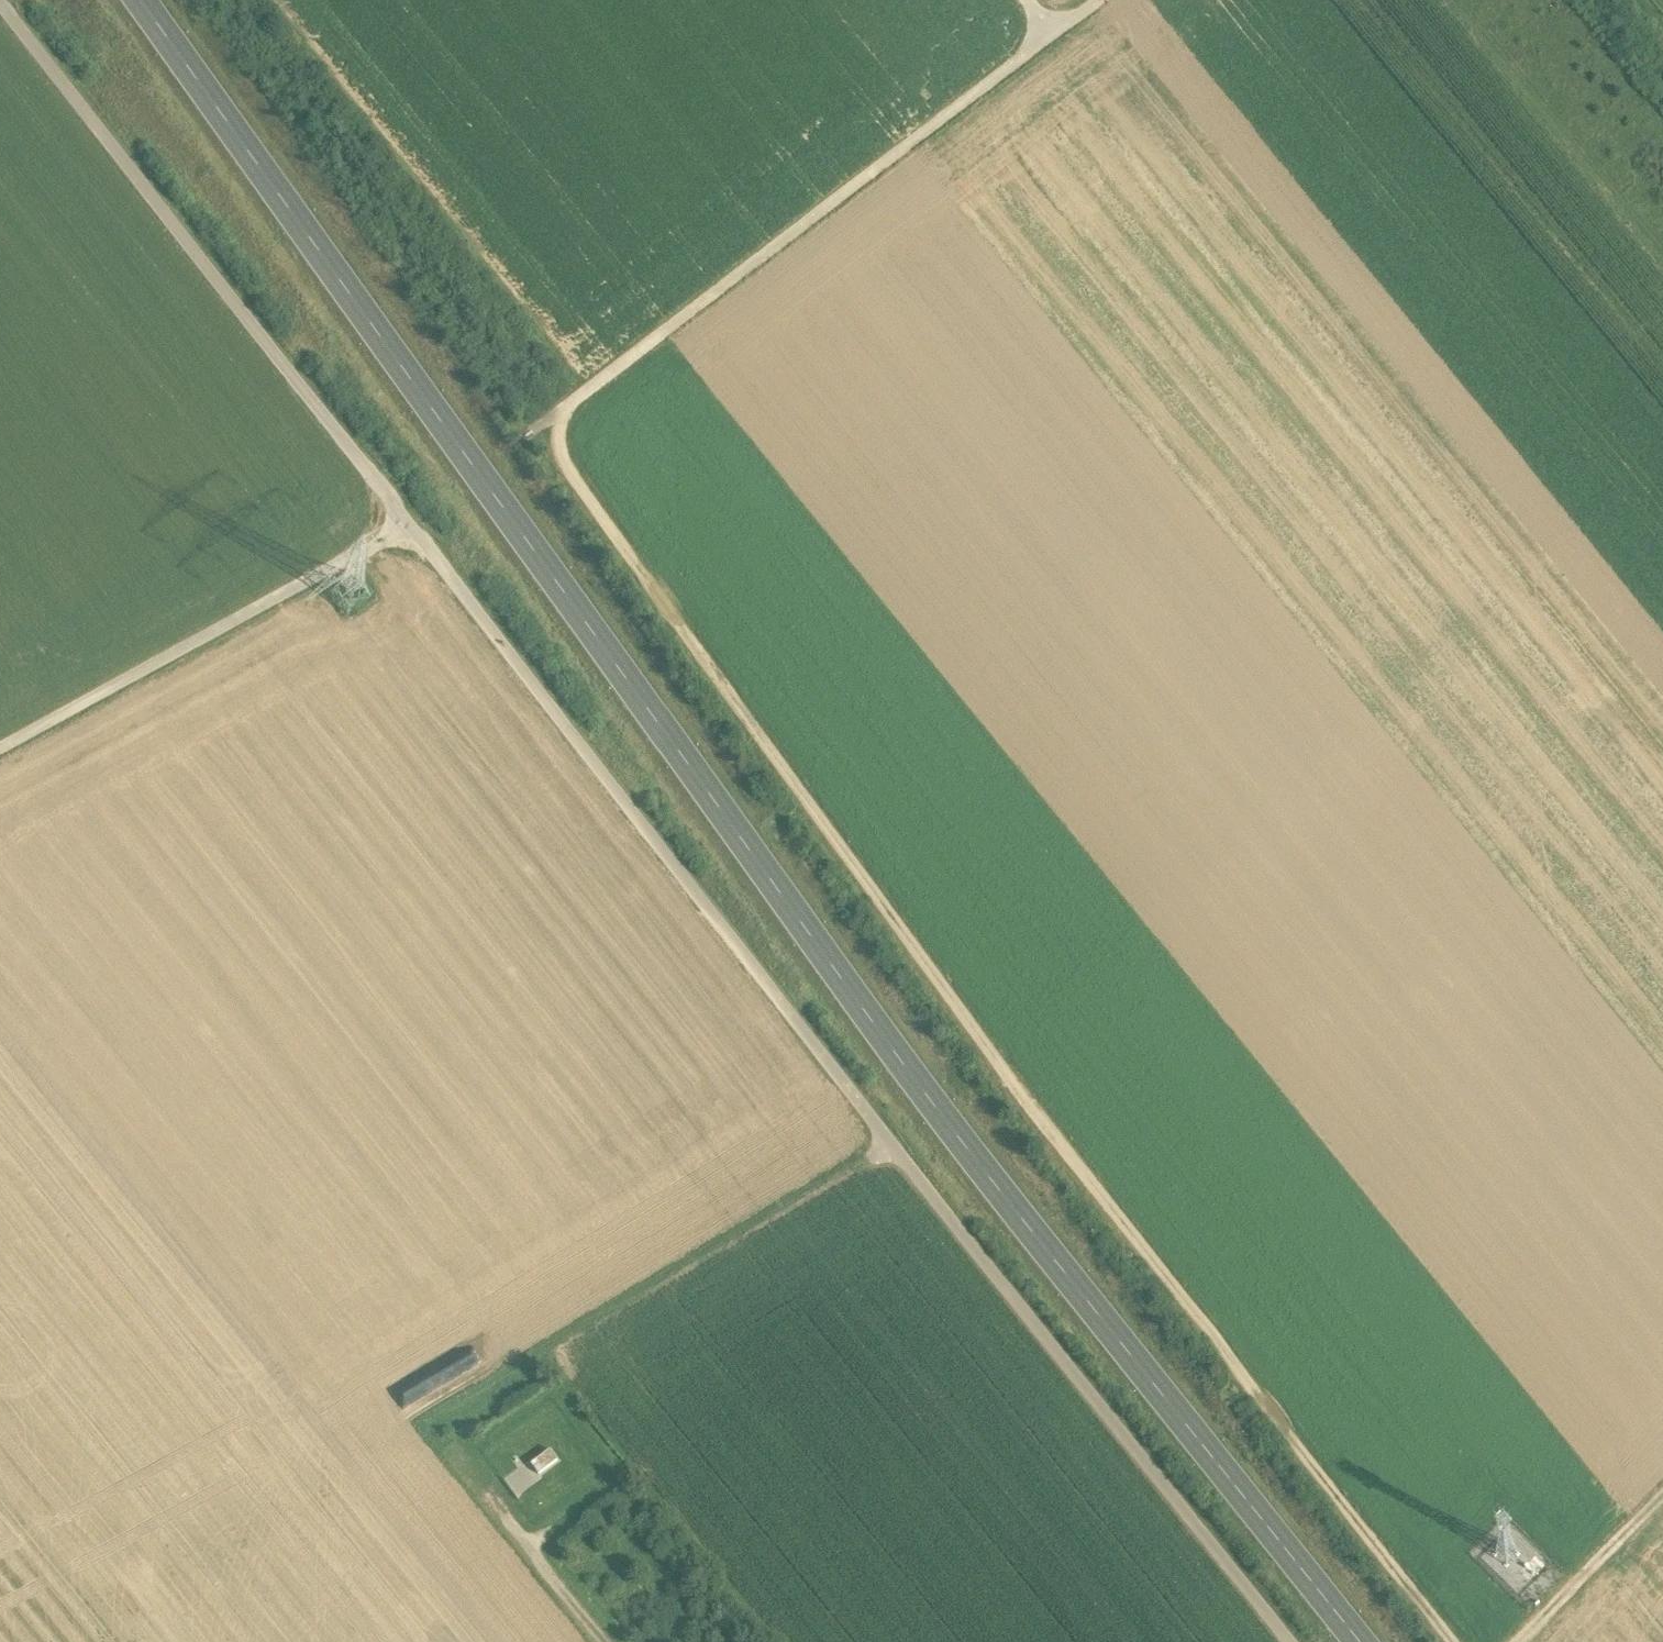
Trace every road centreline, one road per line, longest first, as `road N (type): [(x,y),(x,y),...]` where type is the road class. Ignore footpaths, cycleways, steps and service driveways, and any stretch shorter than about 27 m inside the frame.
road 1 (secondary): [(1360,1641),(878,1029),(144,0)]
road 2 (track): [(1449,1641),(1006,1072),(538,430)]
road 3 (track): [(0,5),(892,1144)]
road 4 (track): [(603,1641),(437,1416),(892,1144)]
road 5 (track): [(1097,0),(538,430)]
road 6 (track): [(892,1144),(1289,1641)]
road 7 (track): [(408,525),(0,746)]
road 8 (track): [(1519,1641),(1662,1496)]

